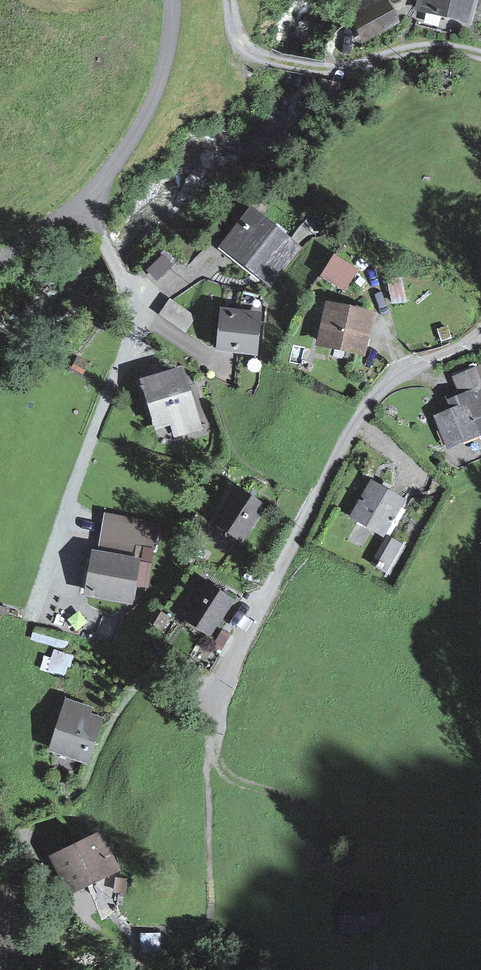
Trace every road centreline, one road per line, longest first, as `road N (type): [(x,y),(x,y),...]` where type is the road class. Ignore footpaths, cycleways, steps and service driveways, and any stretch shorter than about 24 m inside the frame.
road 1 (residential): [(142,307),(40,583)]
road 2 (unclassified): [(84,199),(155,96),(170,41),(170,0)]
road 3 (residential): [(142,307),(246,189)]
road 4 (residential): [(84,199),(142,307)]

